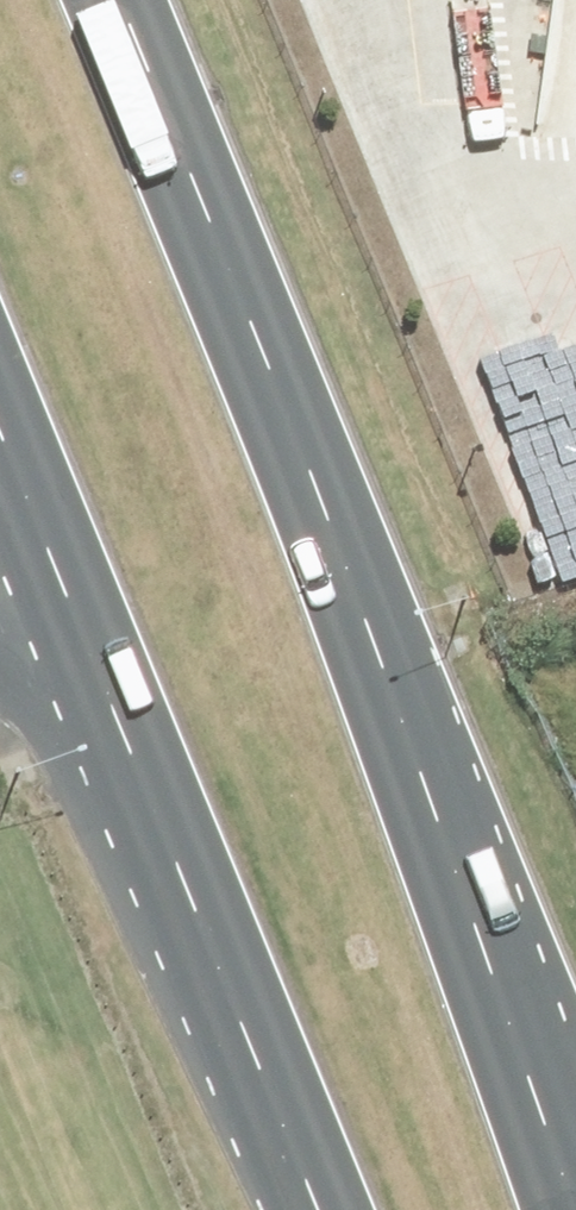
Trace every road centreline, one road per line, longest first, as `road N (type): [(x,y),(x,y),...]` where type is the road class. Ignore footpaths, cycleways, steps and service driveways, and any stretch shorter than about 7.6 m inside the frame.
road 1 (primary): [(103,0),(424,783),(575,1207)]
road 2 (primary): [(328,1209),(0,427)]

